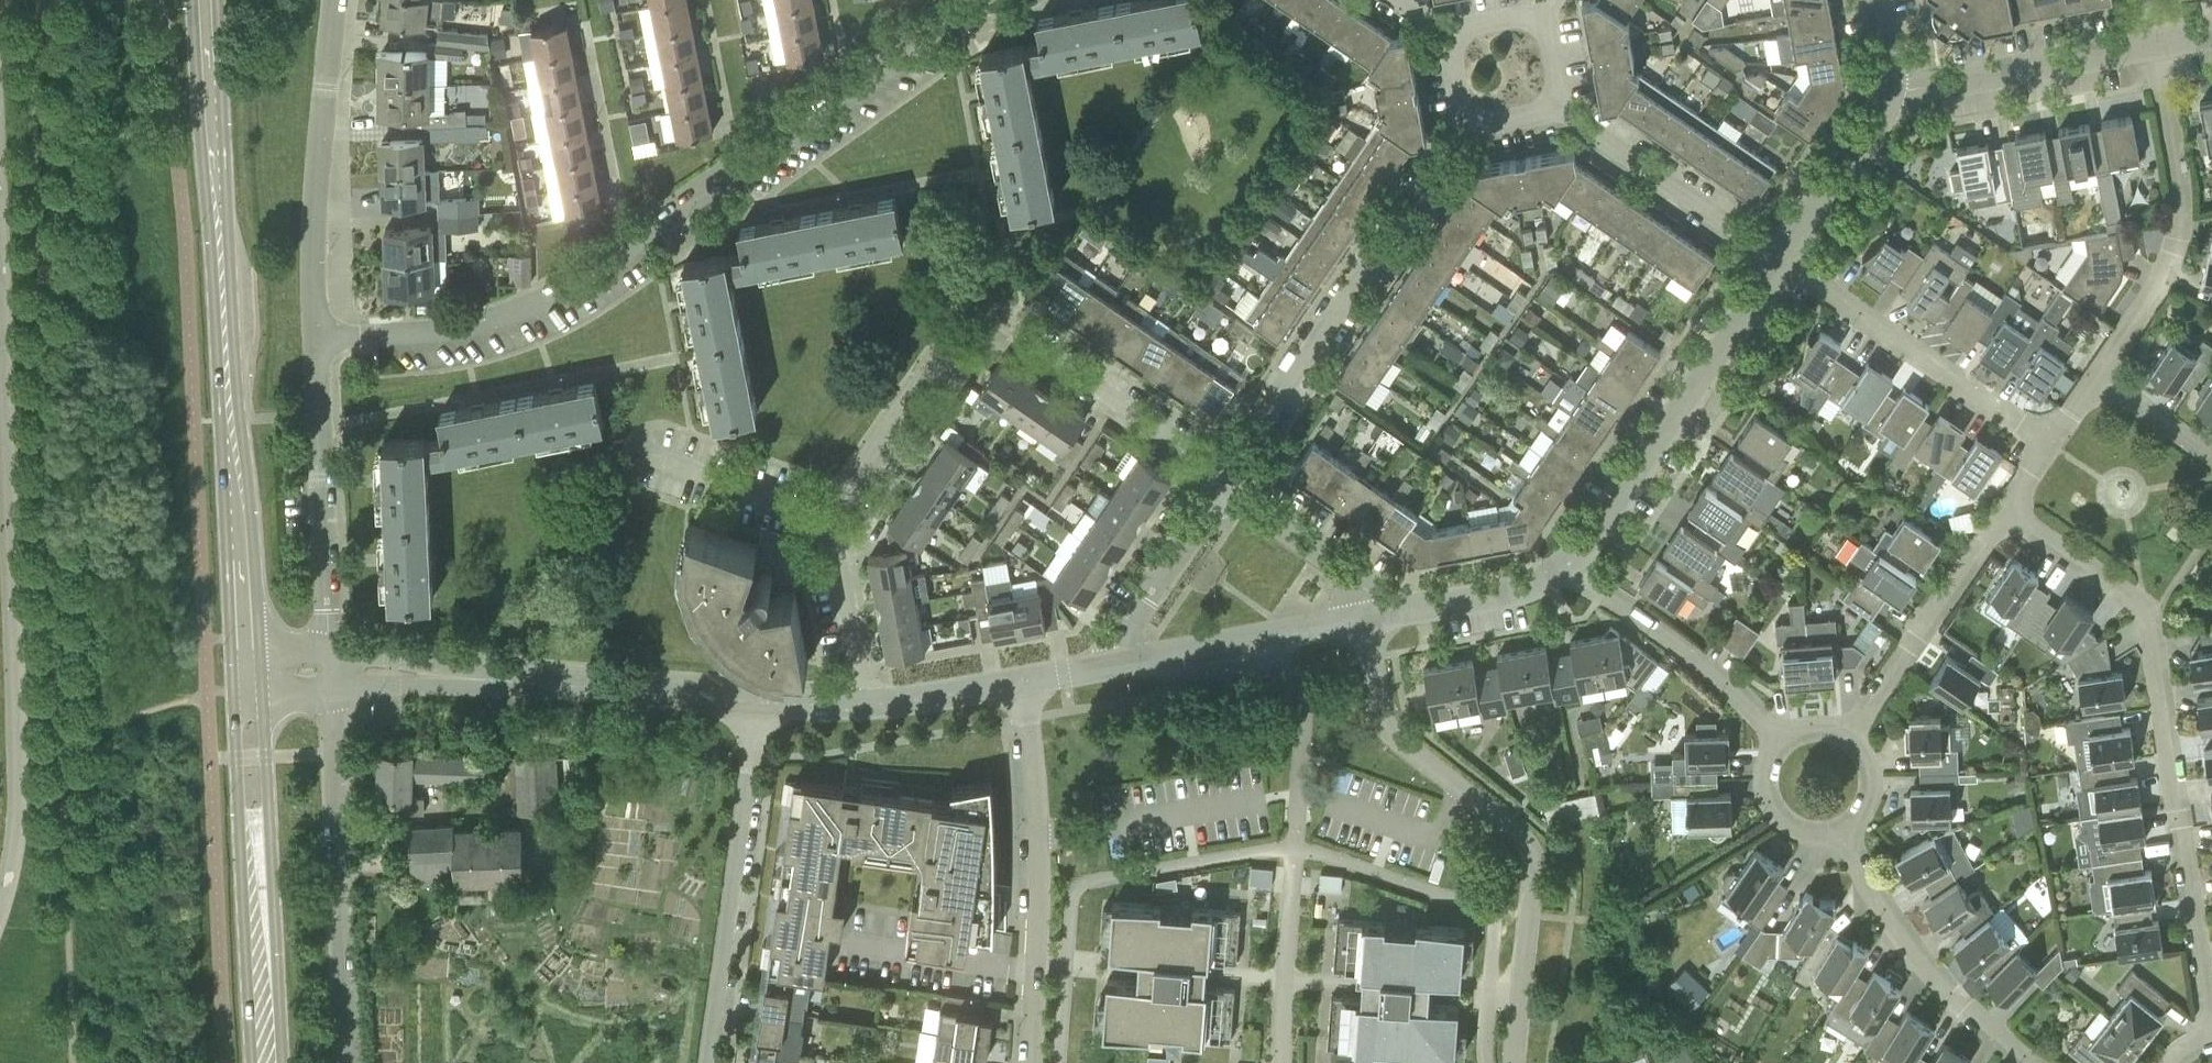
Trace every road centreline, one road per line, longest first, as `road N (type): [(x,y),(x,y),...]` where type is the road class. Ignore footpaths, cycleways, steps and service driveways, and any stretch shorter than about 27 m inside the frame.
road 1 (residential): [(321,336),(444,329),(527,308),(979,0)]
road 2 (secondary): [(244,648),(206,0)]
road 3 (residential): [(2211,1025),(2153,611),(2007,513)]
road 4 (residential): [(837,510),(960,326),(987,312),(1234,472)]
road 5 (residential): [(1516,1062),(1527,838),(1391,731),(1365,618)]
road 6 (residential): [(1234,472),(1464,123)]
road 7 (residential): [(1028,1062),(1038,867),(1024,680)]
road 8 (residential): [(1568,567),(1782,257)]
road 9 (residential): [(349,1062),(330,689)]
road 10 (secondary): [(267,1062),(247,692)]
road 11 (residential): [(757,702),(708,1062)]
road 12 (residential): [(2099,377),(2161,273),(2176,227),(2179,188),(2157,39)]
road 13 (residential): [(321,336),(320,165),(335,0)]
road 14 (residential): [(2053,446),(1782,257)]
road 15 (residential): [(330,655),(321,336)]
road 16 (residential): [(446,677),(757,702)]
road 17 (residential): [(2041,1062),(1960,998),(1916,950),(1842,830)]
road 18 (residential): [(1785,735),(1681,646),(1568,567)]
road 19 (residential): [(1853,735),(2007,513)]
road 20 (residential): [(1782,257),(1560,108)]
road 21 (residential): [(1896,85),(2157,39)]
road 22 (residential): [(1118,663),(1365,618)]
road 23 (residential): [(1118,663),(1116,646),(1223,487)]
road 24 (residential): [(1380,615),(1377,598),(1223,487)]
road 25 (residential): [(1782,257),(1896,85)]
road 26 (residential): [(865,703),(833,542),(837,510)]
road 27 (residential): [(1380,615),(1531,587),(1568,567)]
road 28 (residential): [(837,510),(659,452)]
road 29 (residential): [(1785,735),(1764,764),(1770,809),(1798,831),(1842,830)]
road 30 (residential): [(865,703),(1024,680)]
road 31 (residential): [(2211,453),(2099,377)]

